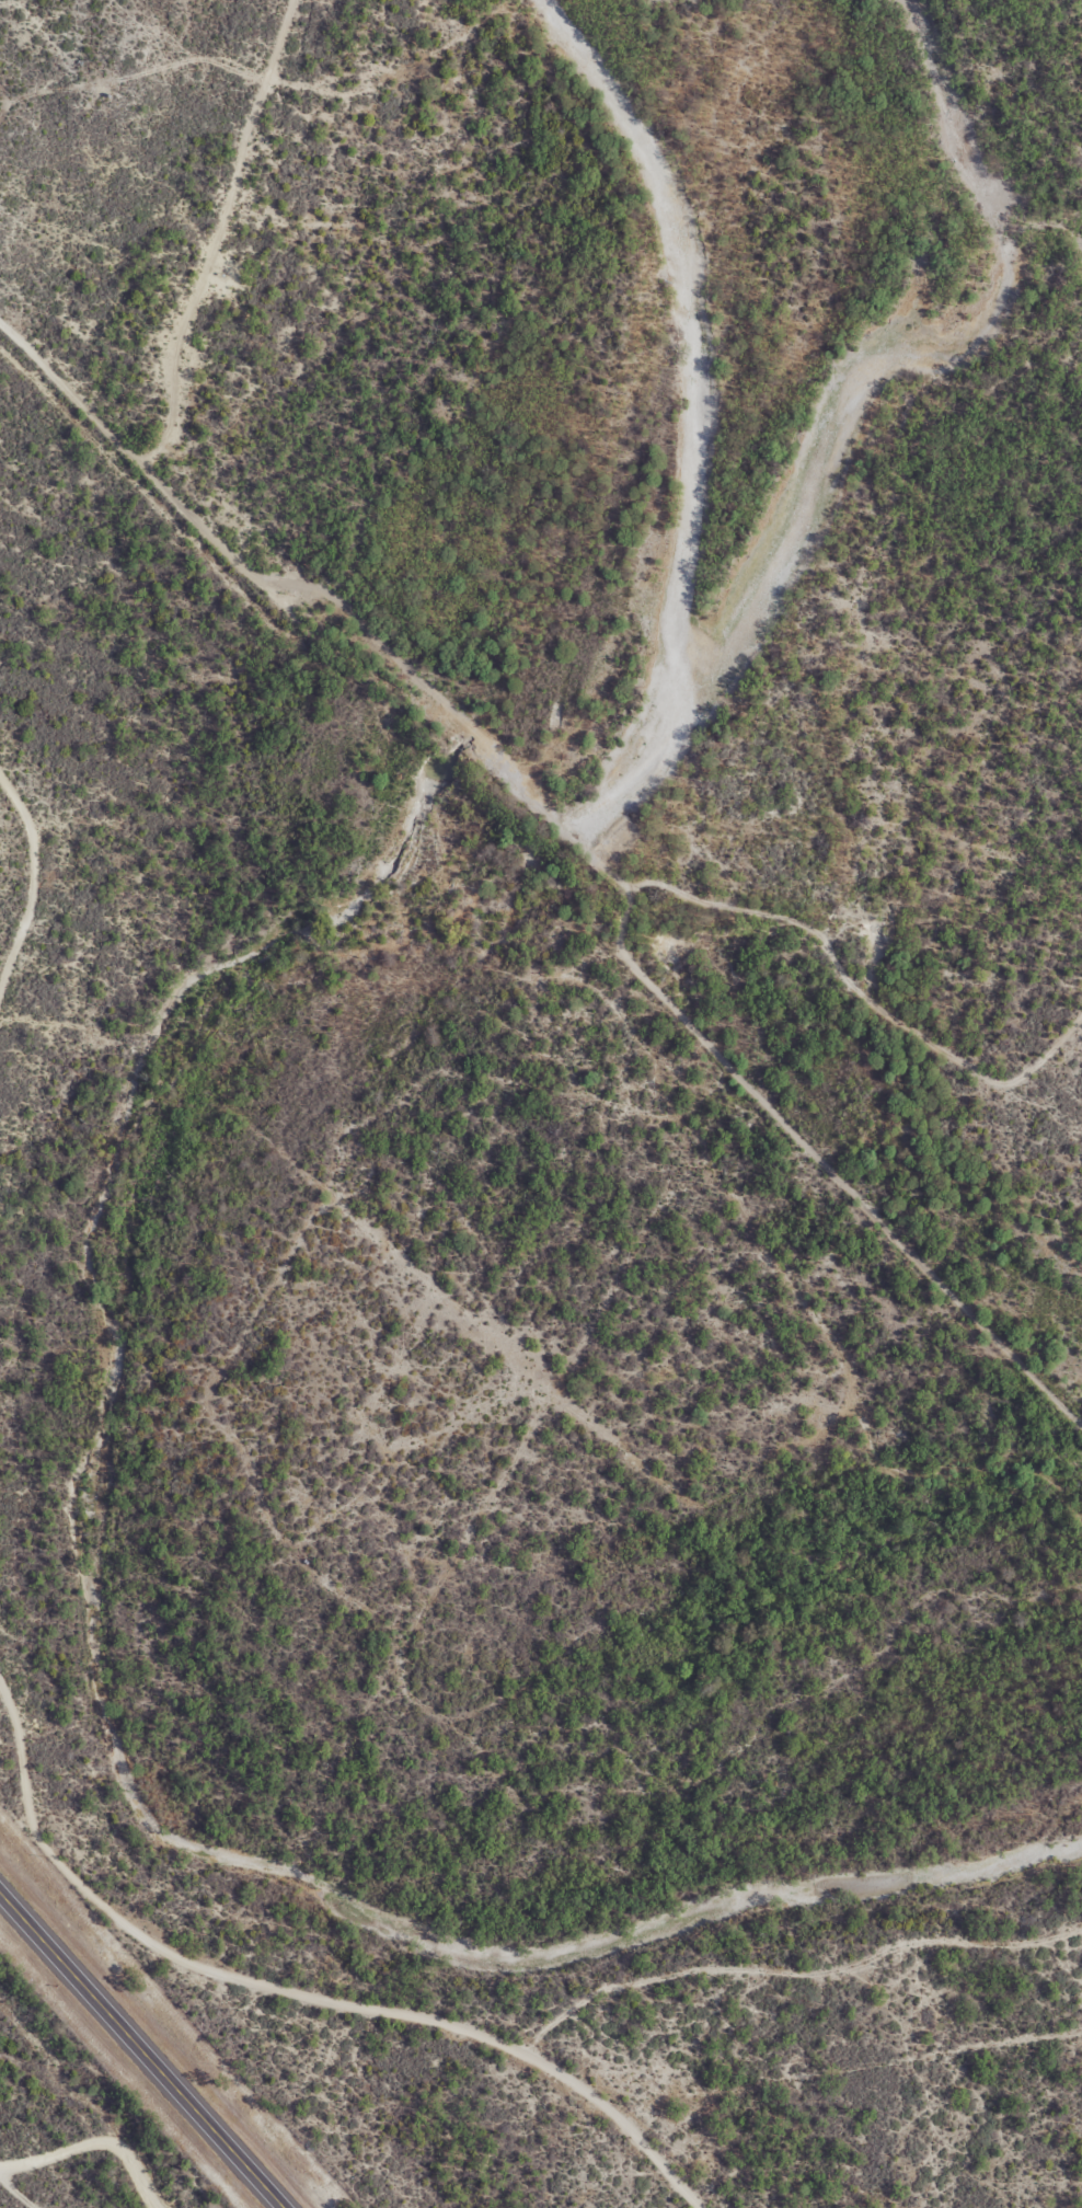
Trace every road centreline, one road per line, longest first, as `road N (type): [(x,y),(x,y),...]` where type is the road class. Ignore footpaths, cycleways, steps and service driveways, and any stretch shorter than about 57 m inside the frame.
road 1 (trunk): [(282,2207),(0,1893)]

